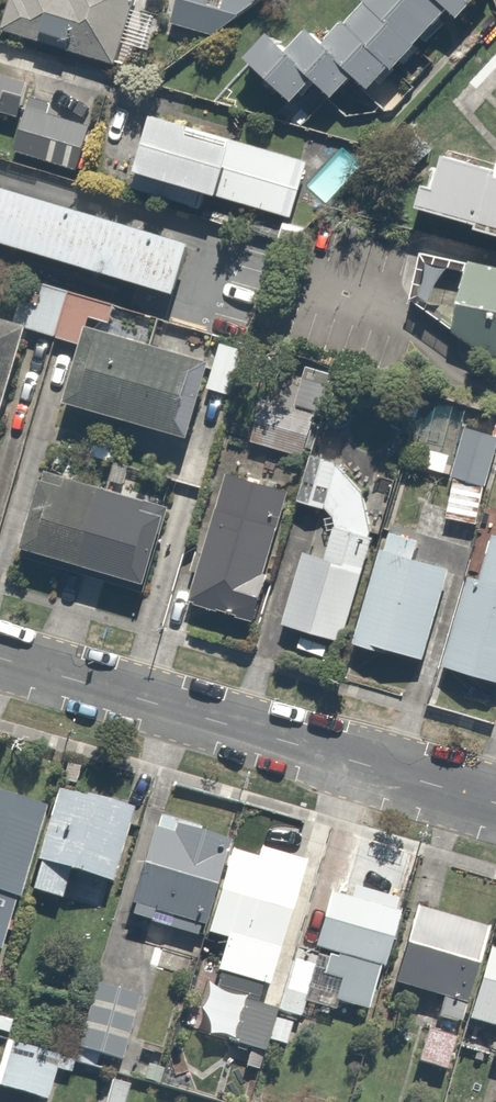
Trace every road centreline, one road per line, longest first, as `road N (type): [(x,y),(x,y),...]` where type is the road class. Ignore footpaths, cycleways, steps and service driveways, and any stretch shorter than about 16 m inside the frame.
road 1 (residential): [(0,659),(495,803)]

